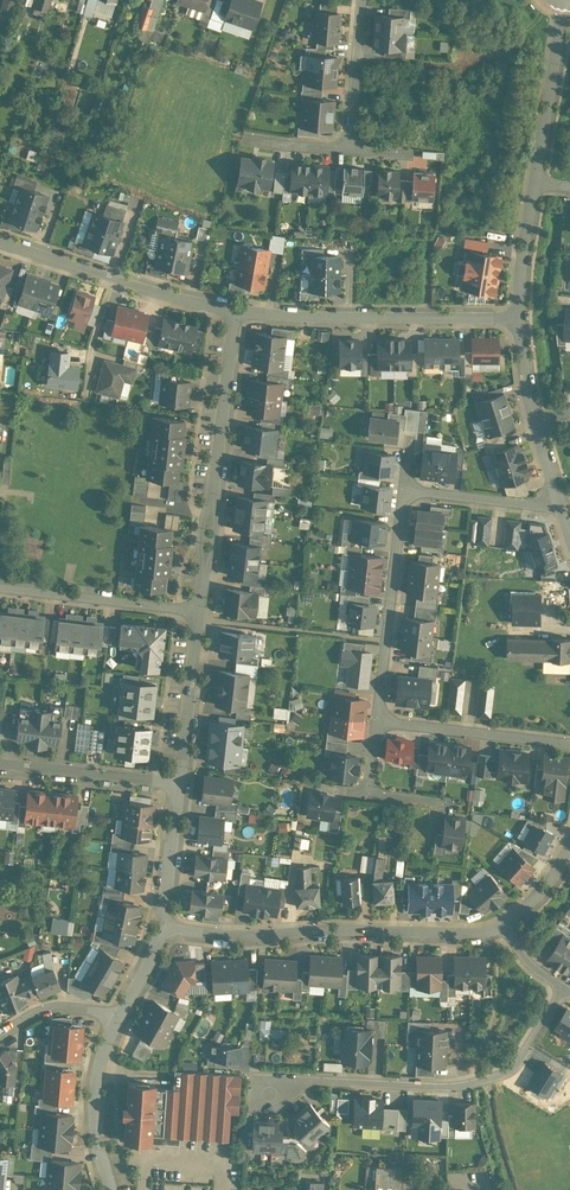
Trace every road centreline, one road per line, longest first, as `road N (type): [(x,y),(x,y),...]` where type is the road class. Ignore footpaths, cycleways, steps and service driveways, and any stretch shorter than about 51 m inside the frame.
road 1 (residential): [(558,499),(530,505),(404,490),(377,720)]
road 2 (residential): [(503,923),(472,933),(240,936),(162,927)]
road 3 (residential): [(565,988),(502,1075),(451,1086),(315,1080),(269,1091)]
road 4 (residential): [(235,310),(199,610)]
road 5 (residential): [(235,310),(518,317)]
road 6 (residential): [(199,610),(0,587)]
road 7 (residential): [(377,720),(569,743)]
road 8 (residential): [(565,2),(534,182)]
road 9 (residential): [(180,783),(0,763)]
road 10 (residential): [(120,1015),(96,1096),(111,1189)]
road 11 (residential): [(199,610),(180,783)]
road 12 (residential): [(377,720),(367,793),(451,803)]
road 13 (residential): [(362,0),(348,149)]
road 14 (residential): [(180,783),(162,927)]
road 15 (residential): [(534,182),(518,317)]
road 16 (residential): [(120,1015),(50,1008),(0,1035)]
road 17 (residential): [(112,280),(235,310)]
road 18 (residential): [(112,280),(87,398)]

